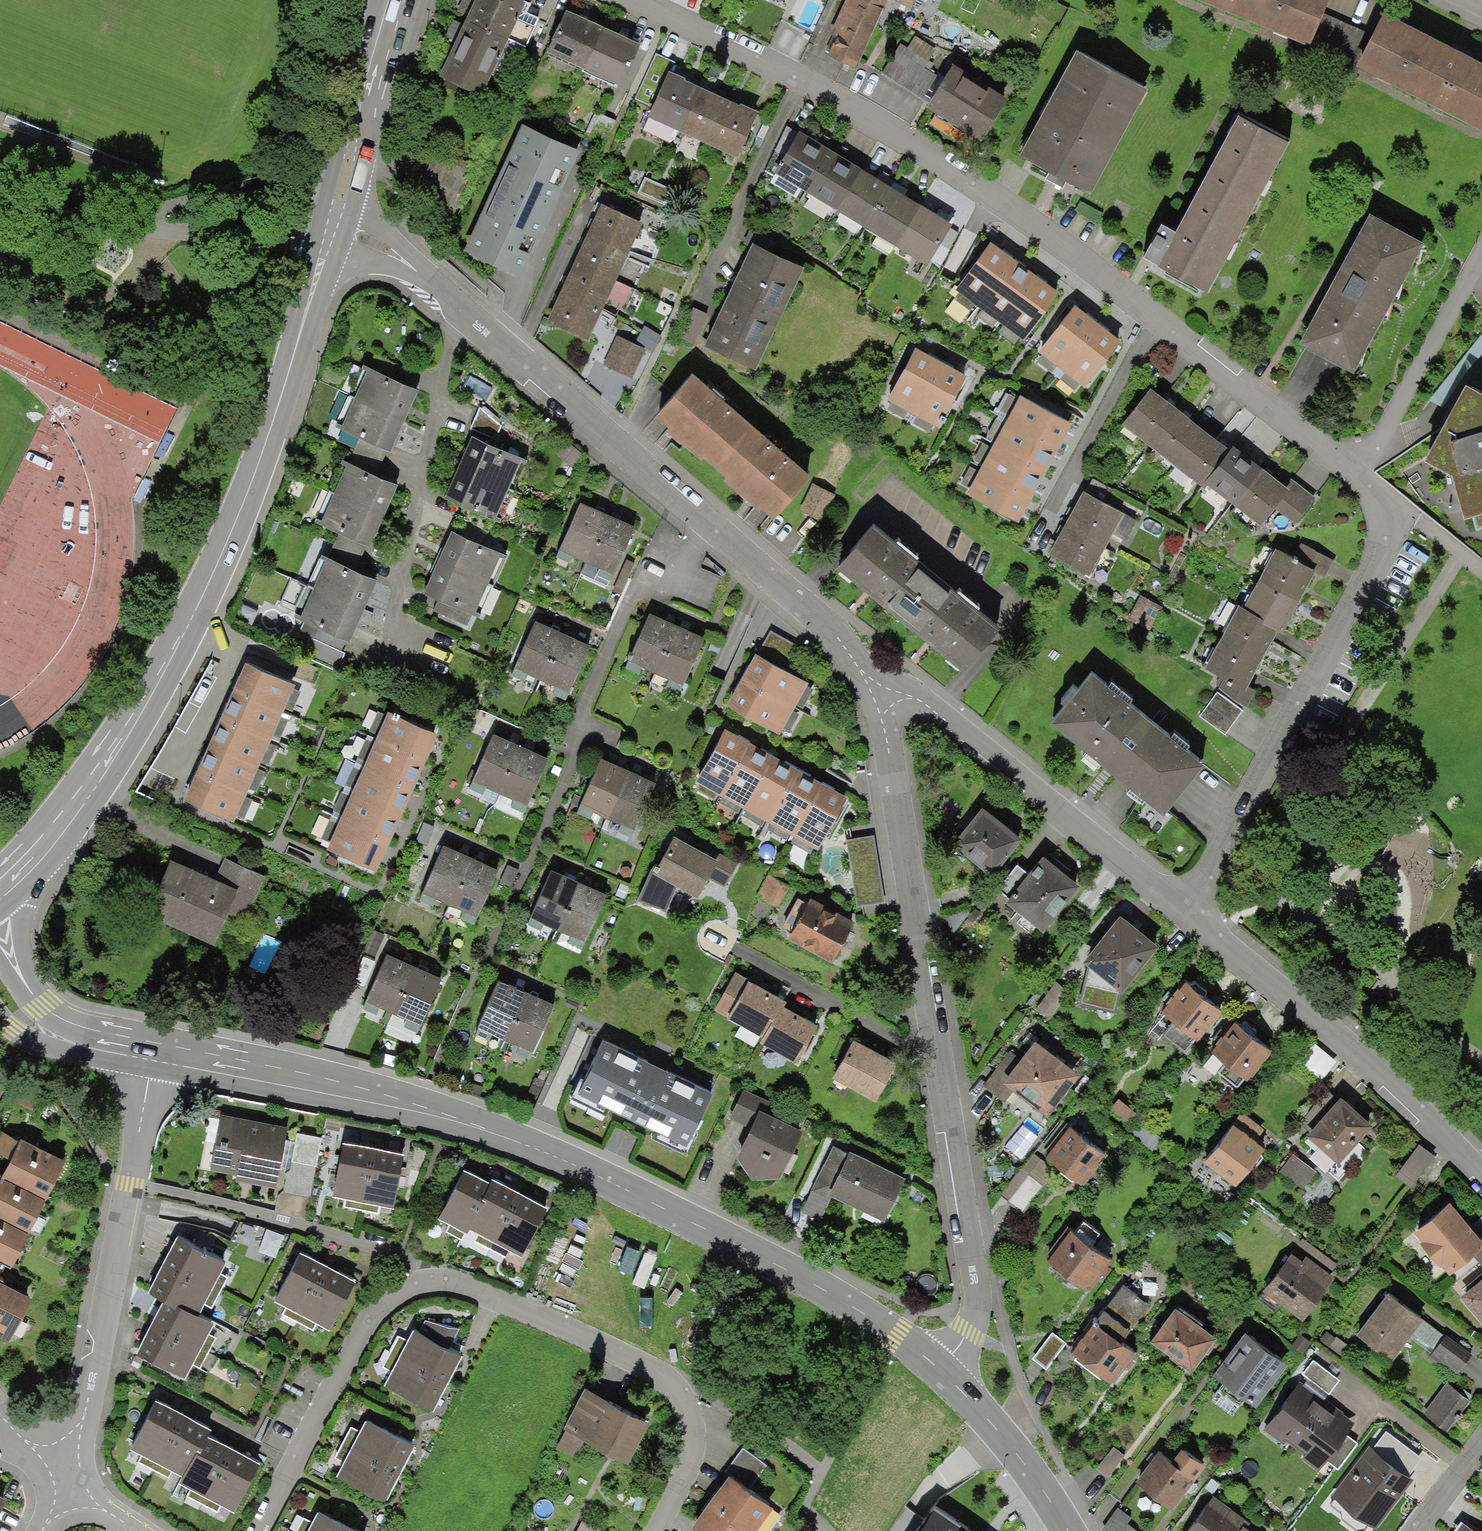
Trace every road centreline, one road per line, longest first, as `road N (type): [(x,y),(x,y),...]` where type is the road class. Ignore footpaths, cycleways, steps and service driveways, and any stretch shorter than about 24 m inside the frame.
road 1 (residential): [(1177,907),(1411,519),(1091,265),(798,79),(636,0)]
road 2 (tertiary): [(156,1055),(417,1111),(523,1143),(824,1289),(940,1367)]
road 3 (secondary): [(0,890),(85,796),(169,659),(237,516),(283,391),(336,192)]
road 4 (residential): [(940,1367),(968,1334),(973,1279),(886,747),(870,694),(832,633)]
road 5 (residential): [(256,1530),(376,1305),(400,1287),(435,1280),(458,1281),(602,1343),(675,1390),(693,1448),(654,1530)]
road 6 (residential): [(832,633),(438,292),(336,192)]
road 7 (residential): [(832,633),(1177,907)]
road 8 (residential): [(65,1475),(156,1055)]
road 9 (residential): [(1177,907),(1365,1059),(1481,1174)]
road 10 (tertiary): [(1069,1530),(1034,1477),(940,1367)]
road 11 (secondary): [(336,192),(390,0)]
road 12 (tertiary): [(0,977),(52,1032),(156,1055)]

